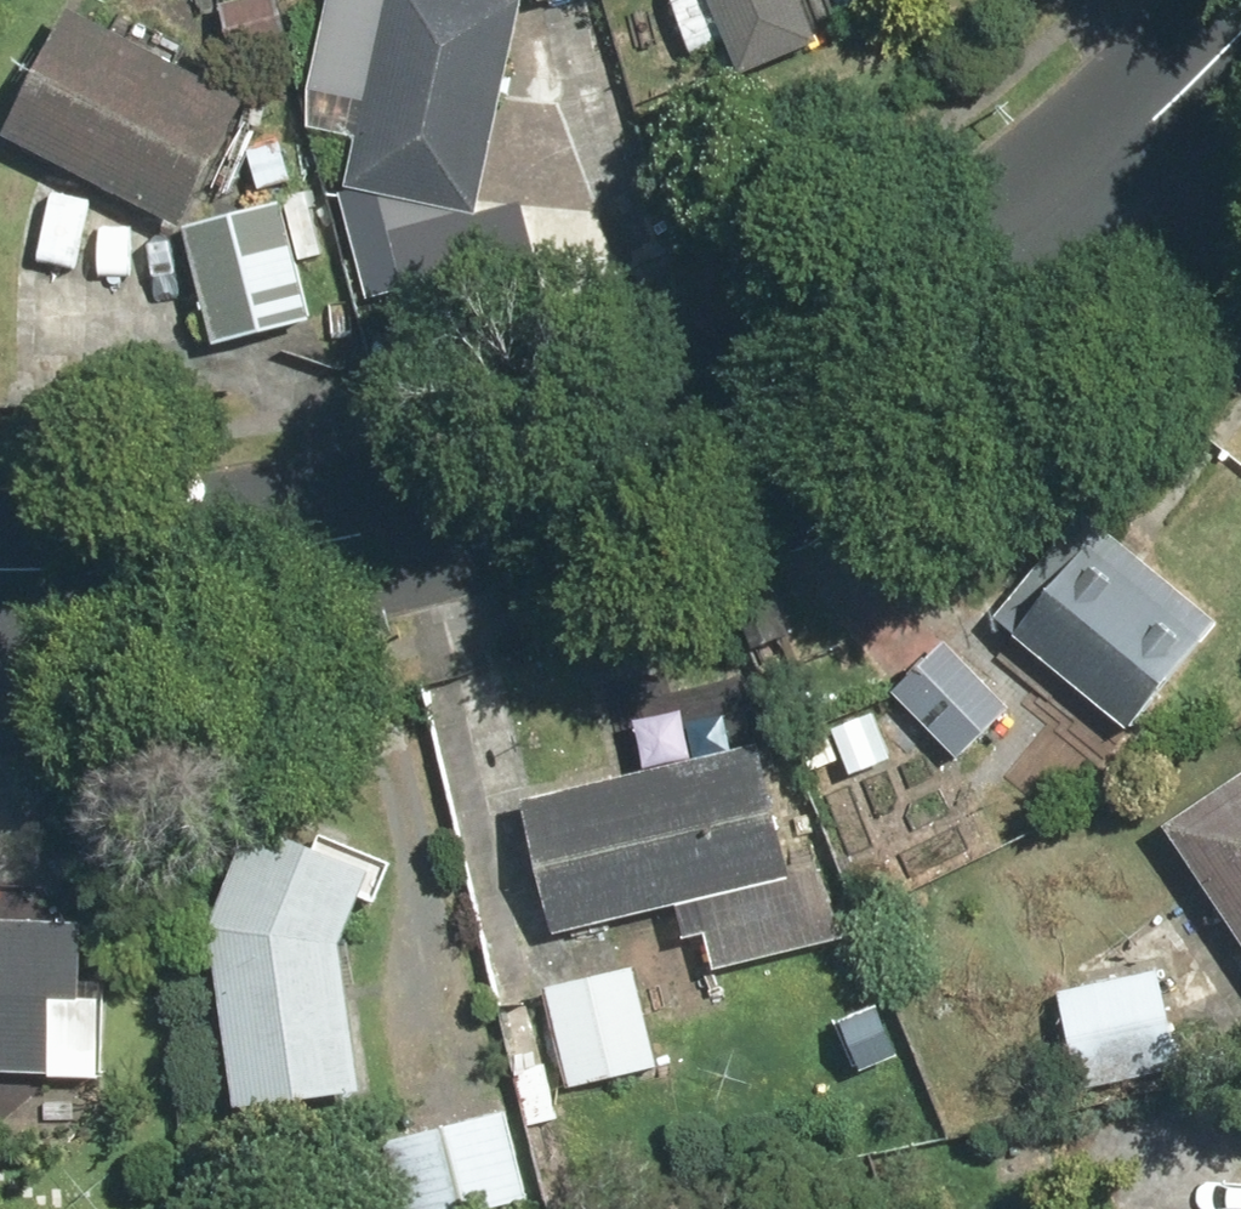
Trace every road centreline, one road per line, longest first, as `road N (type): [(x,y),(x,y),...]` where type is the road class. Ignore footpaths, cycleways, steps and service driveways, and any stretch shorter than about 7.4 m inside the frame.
road 1 (tertiary): [(1075,186),(843,323),(664,416),(373,531),(237,557),(0,566)]
road 2 (tertiary): [(1240,23),(1075,186)]
road 3 (residential): [(1240,314),(1075,186)]

